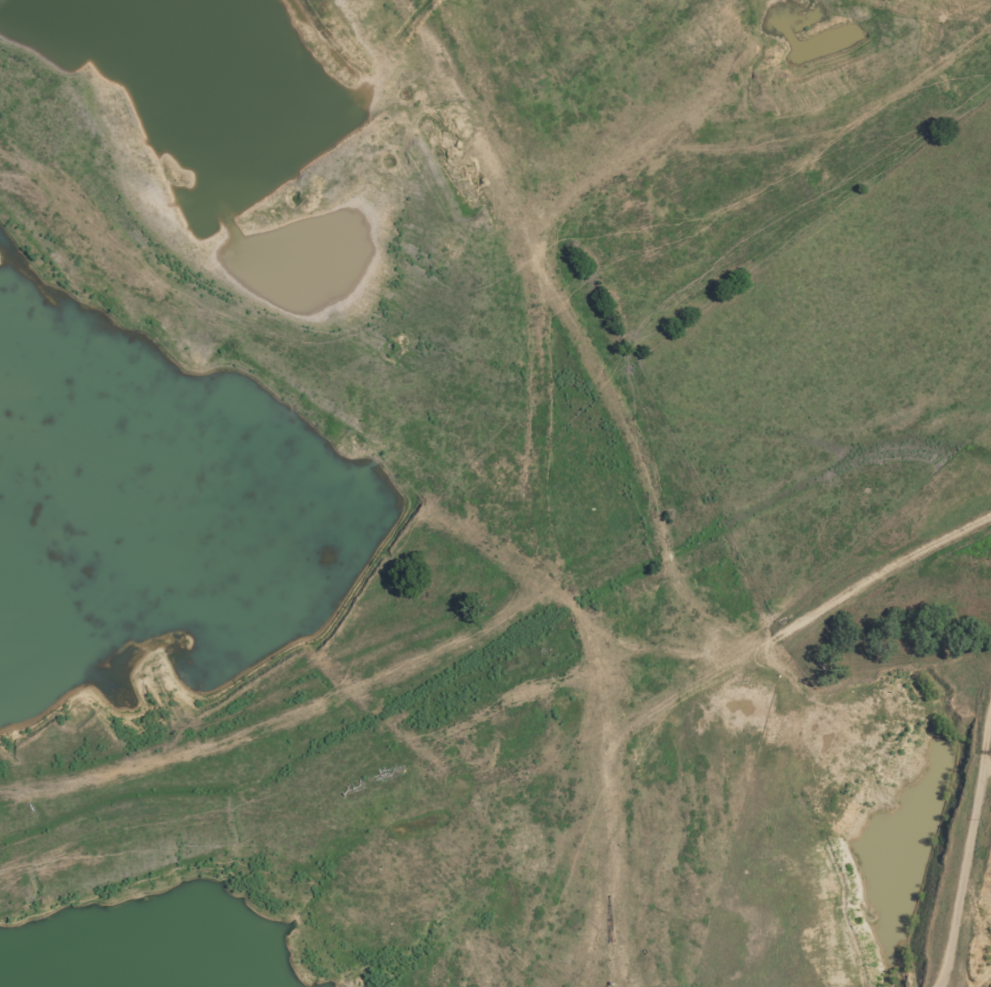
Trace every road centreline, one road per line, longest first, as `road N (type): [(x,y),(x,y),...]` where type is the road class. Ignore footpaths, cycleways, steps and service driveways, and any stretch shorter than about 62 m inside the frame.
road 1 (residential): [(990,728),(939,986)]

